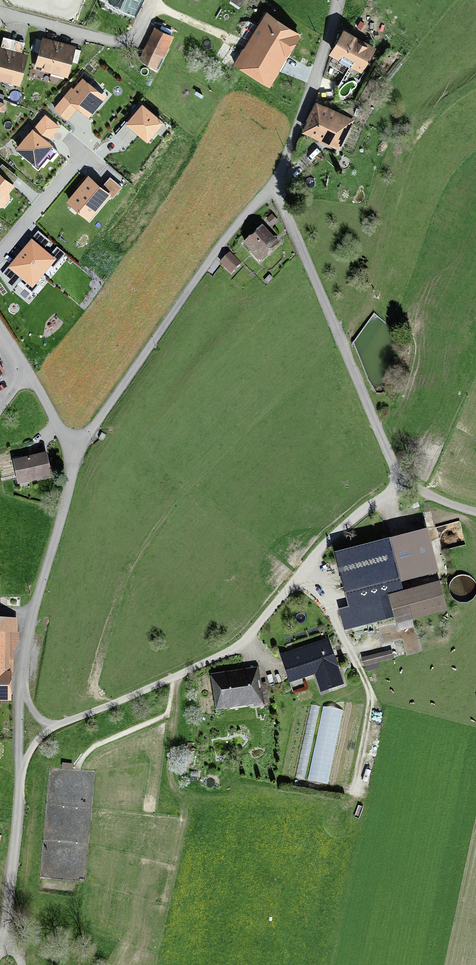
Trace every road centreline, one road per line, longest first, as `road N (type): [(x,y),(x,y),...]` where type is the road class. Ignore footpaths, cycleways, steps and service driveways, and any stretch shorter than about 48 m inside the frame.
road 1 (residential): [(73,444),(30,627),(0,933)]
road 2 (residential): [(475,511),(419,488),(390,461),(275,186)]
road 3 (residential): [(275,186),(215,251),(96,424),(73,444)]
road 4 (residential): [(338,0),(275,186)]
road 5 (residential): [(150,0),(138,27),(111,42),(0,13)]
road 6 (residential): [(0,329),(73,444)]
road 7 (residential): [(0,257),(89,155)]

